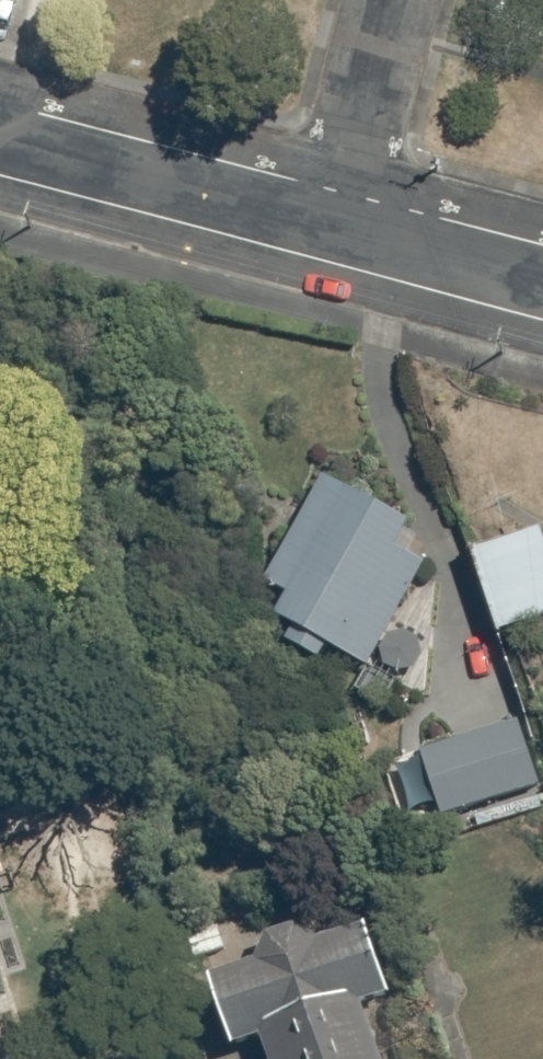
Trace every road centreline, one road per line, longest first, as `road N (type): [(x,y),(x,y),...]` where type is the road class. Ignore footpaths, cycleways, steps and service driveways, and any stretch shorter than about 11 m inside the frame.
road 1 (residential): [(323,224),(0,138)]
road 2 (residential): [(384,0),(323,224)]
road 3 (residential): [(542,282),(323,224)]

